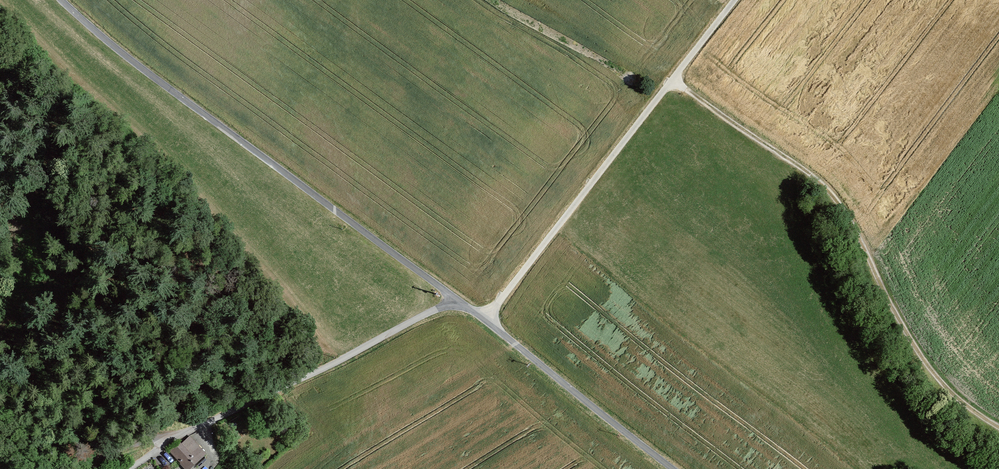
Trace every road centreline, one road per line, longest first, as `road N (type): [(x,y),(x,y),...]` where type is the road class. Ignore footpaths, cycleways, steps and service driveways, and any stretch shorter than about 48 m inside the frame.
road 1 (residential): [(675,468),(458,300),(125,468)]
road 2 (track): [(60,0),(150,77),(458,300)]
road 3 (track): [(677,75),(819,179),(848,212),(916,360),(998,426)]
road 4 (track): [(677,75),(487,319)]

